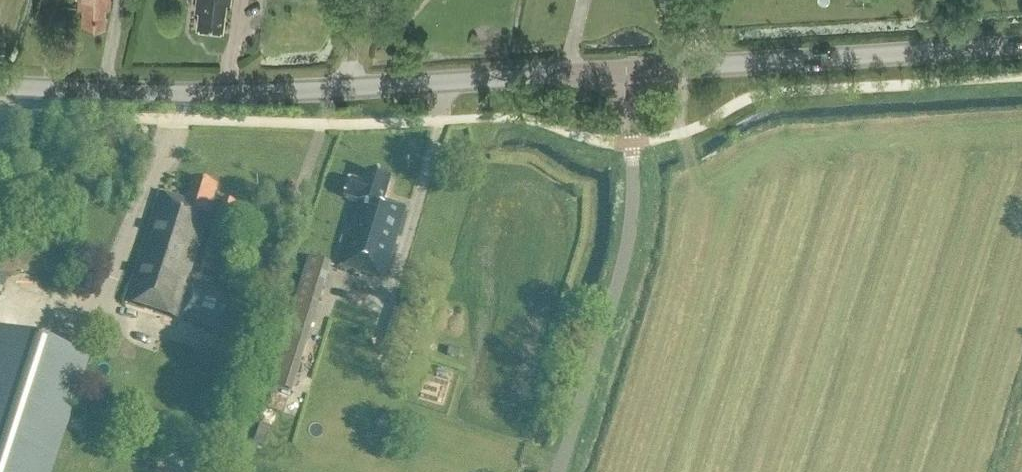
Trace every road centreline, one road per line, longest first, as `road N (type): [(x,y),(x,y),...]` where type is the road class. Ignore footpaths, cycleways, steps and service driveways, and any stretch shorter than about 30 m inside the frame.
road 1 (secondary): [(633,70),(204,93),(0,86)]
road 2 (unclassified): [(559,471),(632,239),(633,70)]
road 3 (secondary): [(1021,46),(633,70)]

